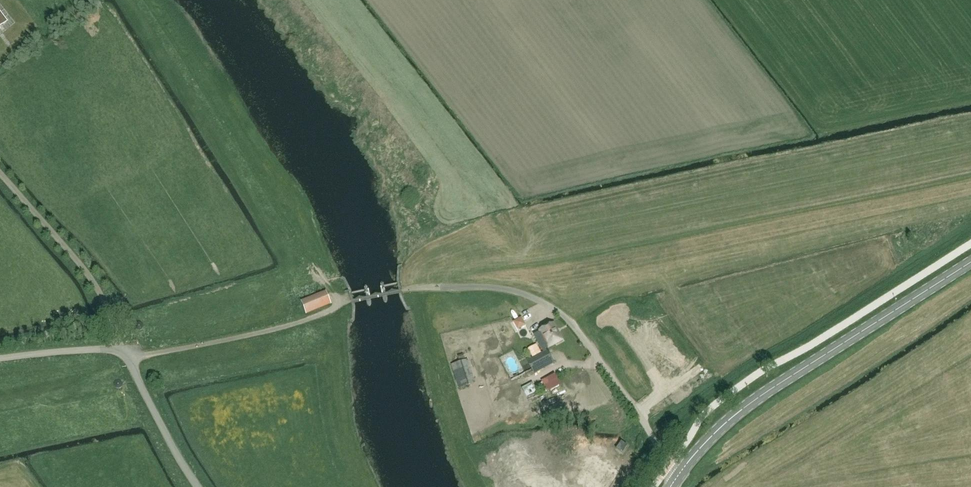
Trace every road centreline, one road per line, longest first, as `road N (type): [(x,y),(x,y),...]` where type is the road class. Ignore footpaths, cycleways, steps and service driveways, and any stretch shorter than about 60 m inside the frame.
road 1 (unclassified): [(679,474),(561,313),(503,288),(403,289)]
road 2 (secondary): [(679,474),(752,402),(970,262)]
road 3 (unclassified): [(129,358),(276,328),(352,300)]
road 4 (track): [(110,312),(77,257),(0,169)]
road 5 (unclassified): [(199,486),(129,358)]
road 6 (unclassified): [(0,358),(125,349),(129,358)]

